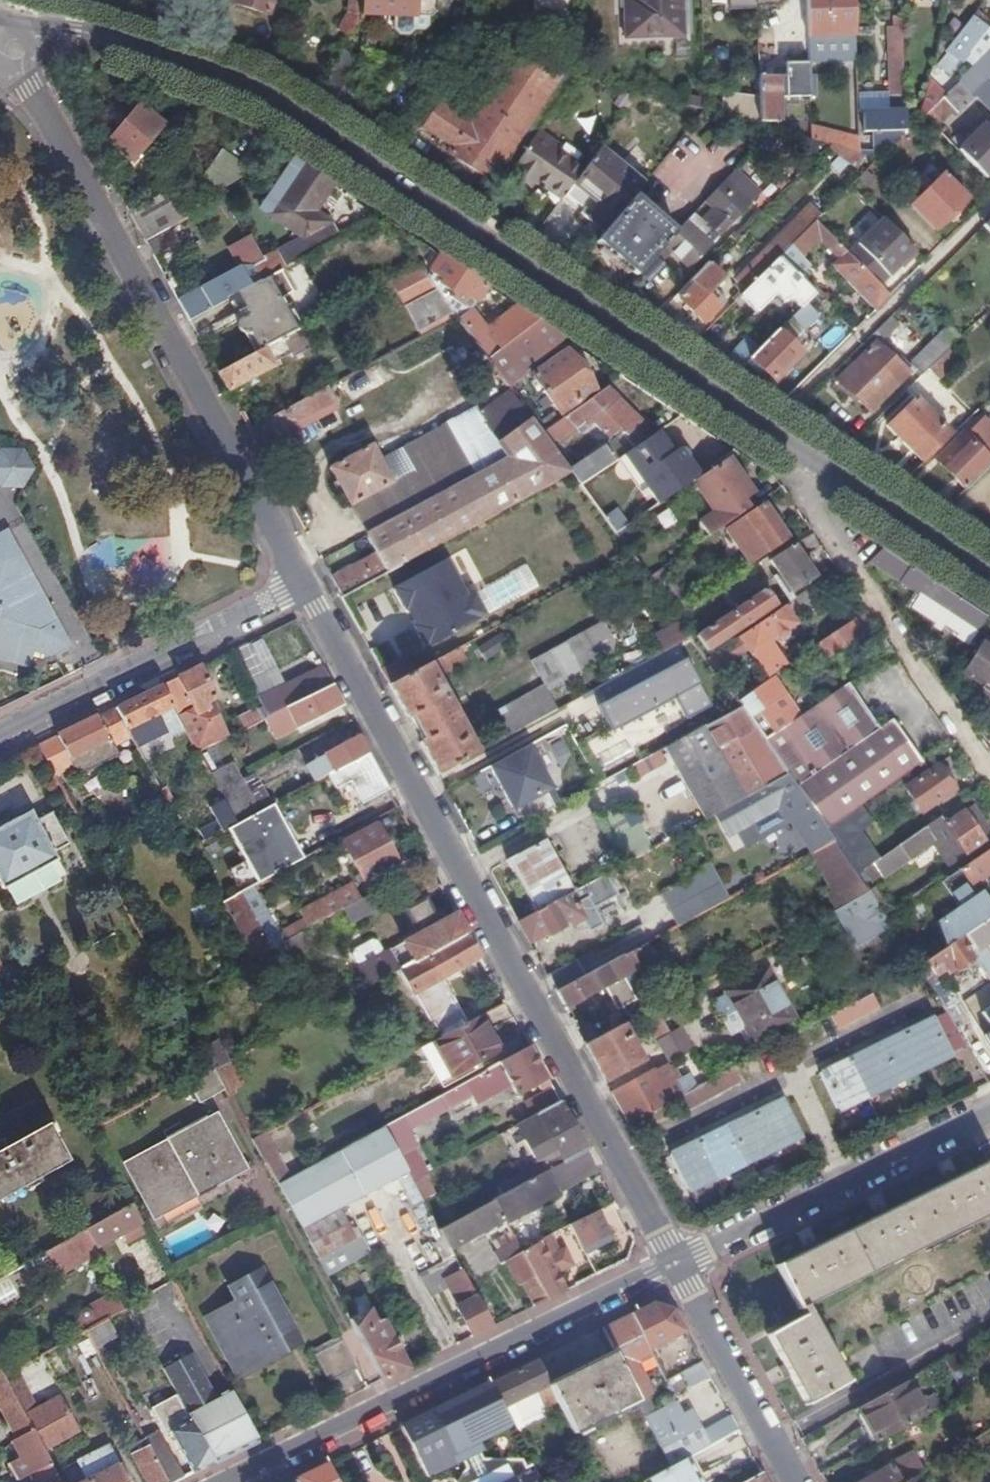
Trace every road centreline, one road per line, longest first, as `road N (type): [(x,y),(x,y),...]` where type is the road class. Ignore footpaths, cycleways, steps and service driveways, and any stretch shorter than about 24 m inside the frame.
road 1 (residential): [(809,454),(253,87),(93,30),(0,33)]
road 2 (residential): [(306,585),(679,1265)]
road 3 (residential): [(0,36),(306,585)]
road 4 (residential): [(679,1265),(223,1481)]
road 5 (residential): [(989,769),(807,496),(809,454)]
road 6 (residential): [(989,1114),(679,1265)]
road 7 (residential): [(0,737),(306,585)]
road 8 (residential): [(679,1265),(798,1481)]
road 9 (residential): [(989,574),(809,454)]

